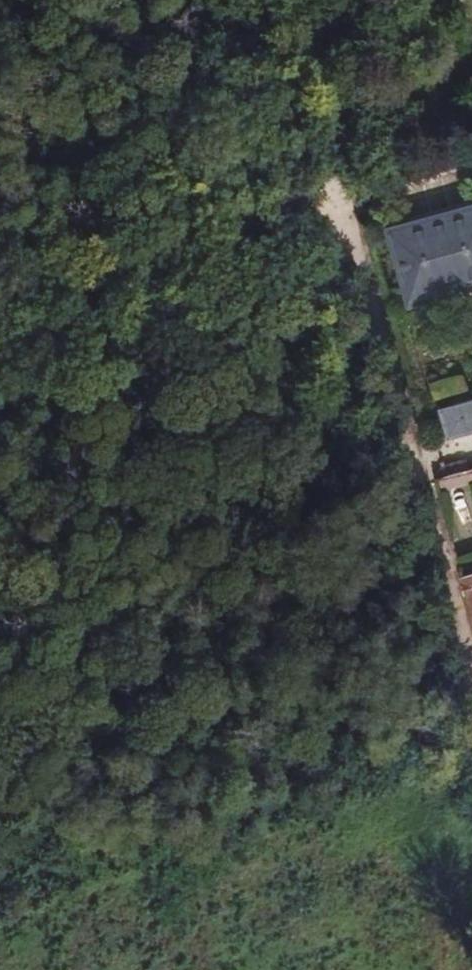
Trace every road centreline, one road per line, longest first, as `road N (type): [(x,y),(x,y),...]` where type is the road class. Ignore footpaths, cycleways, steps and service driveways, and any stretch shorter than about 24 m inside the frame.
road 1 (track): [(471,718),(275,0)]
road 2 (track): [(0,297),(333,210)]

